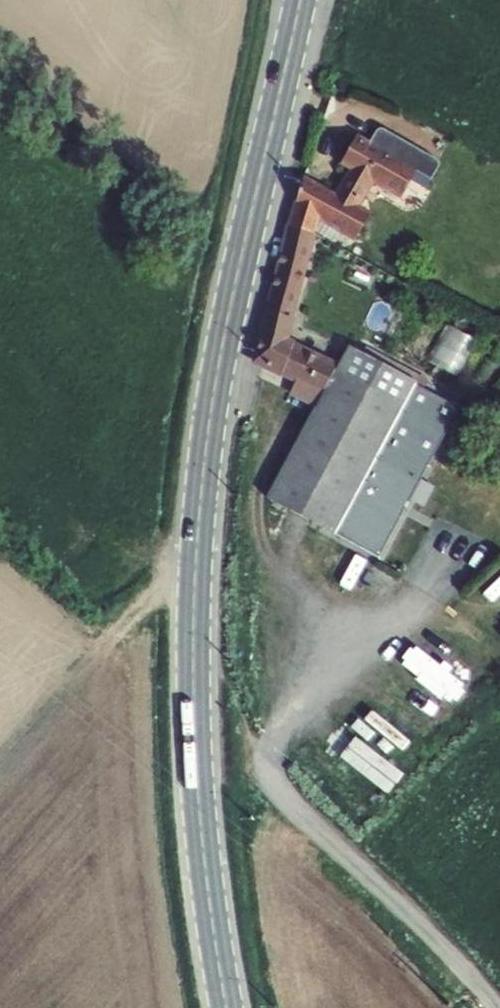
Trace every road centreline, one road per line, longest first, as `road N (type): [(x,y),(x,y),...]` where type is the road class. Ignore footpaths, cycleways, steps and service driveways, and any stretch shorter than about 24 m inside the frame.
road 1 (secondary): [(227,1007),(195,725),(197,527),(219,362),(300,0)]
road 2 (track): [(497,1007),(273,786)]

